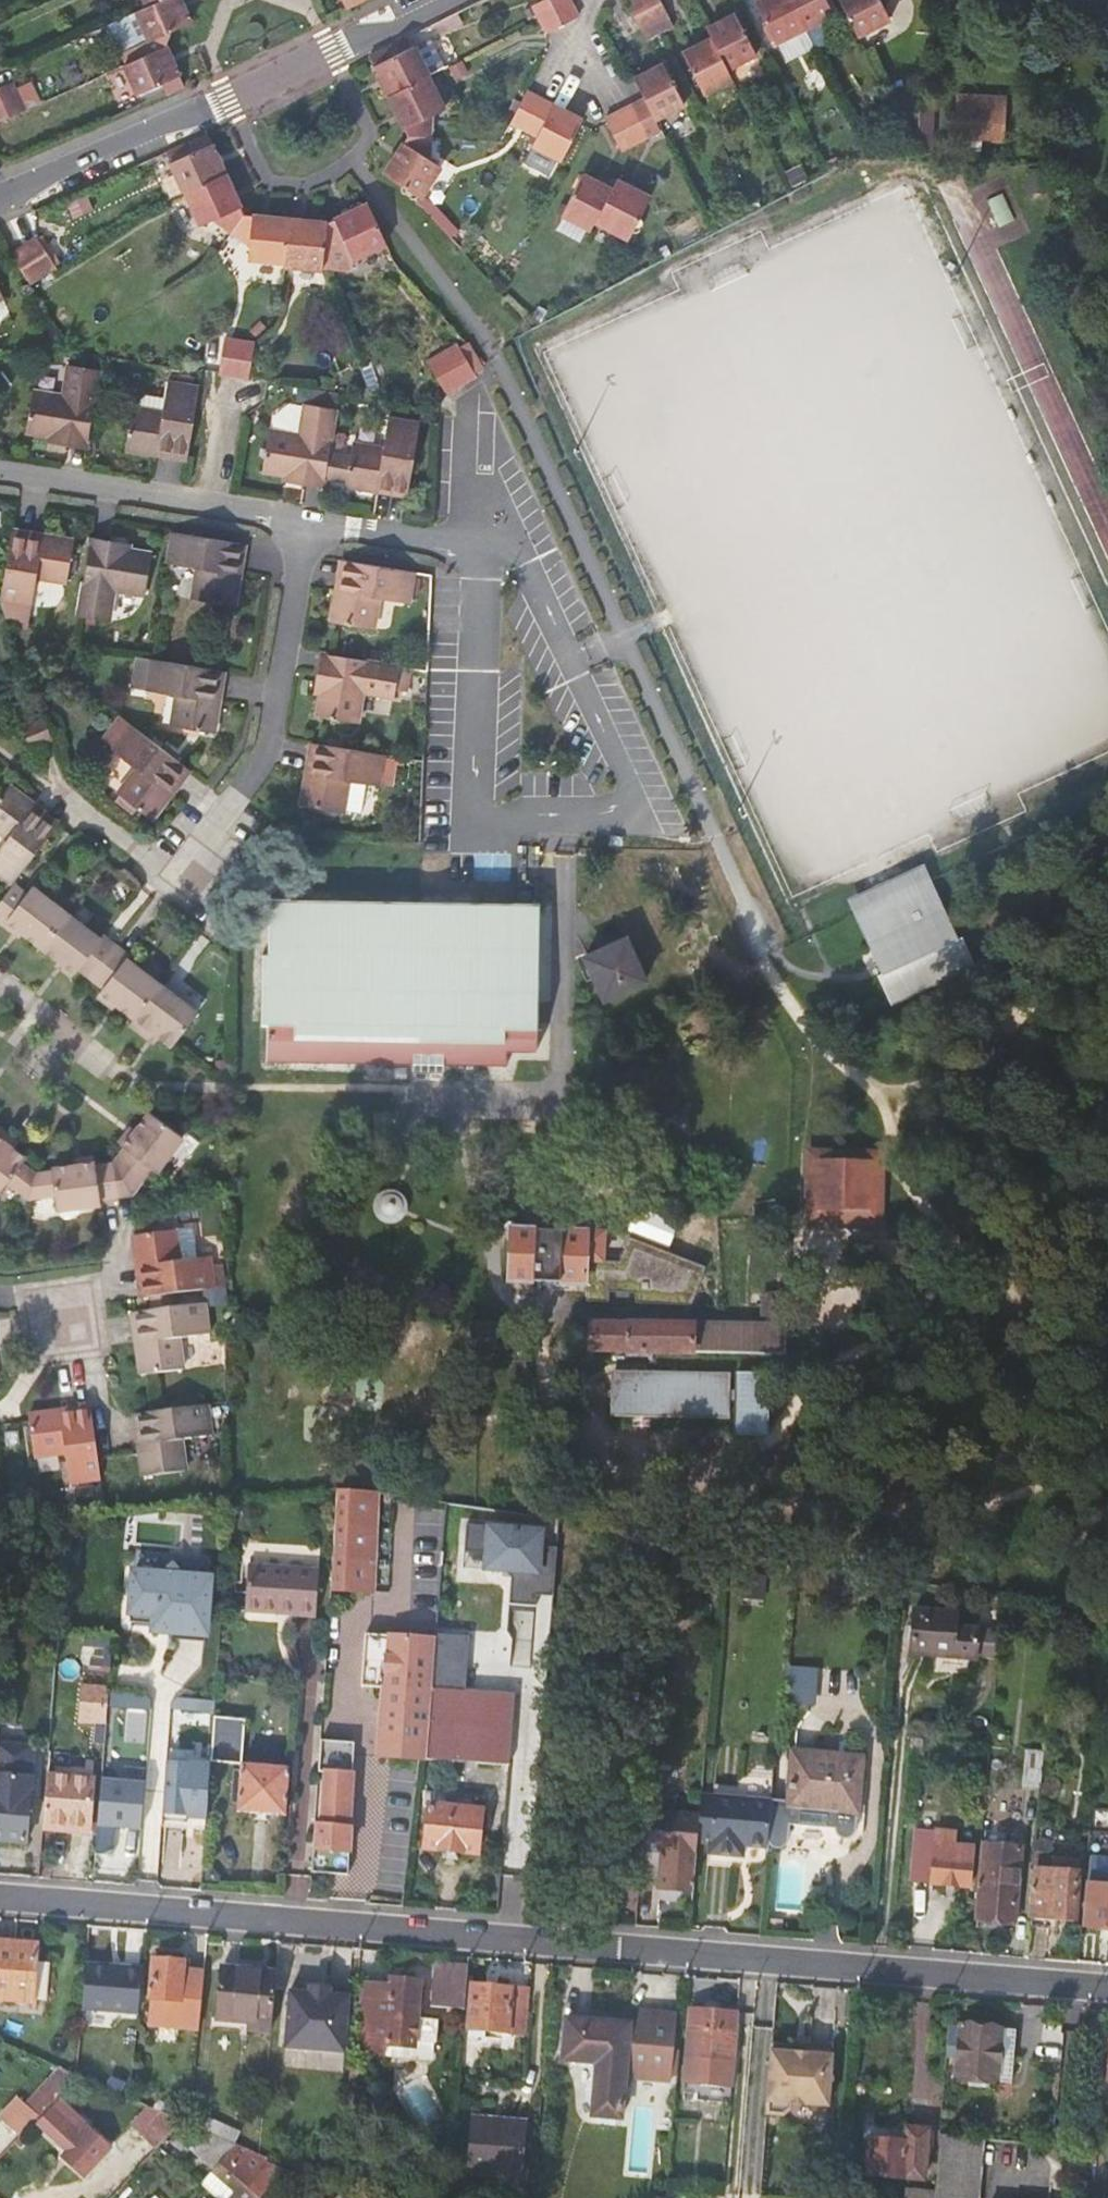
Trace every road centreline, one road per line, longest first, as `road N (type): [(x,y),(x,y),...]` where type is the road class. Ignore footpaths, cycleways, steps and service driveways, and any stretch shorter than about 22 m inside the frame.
road 1 (residential): [(1107,1990),(0,1896)]
road 2 (track): [(543,1347),(549,1378),(607,1448),(625,1490),(579,1946)]
road 3 (track): [(762,951),(898,1144),(928,1246),(994,1315),(1107,1412)]
road 4 (residential): [(0,472),(470,553)]
road 5 (tertiary): [(427,0),(231,99),(0,198)]
road 6 (track): [(1107,1139),(849,1075)]

